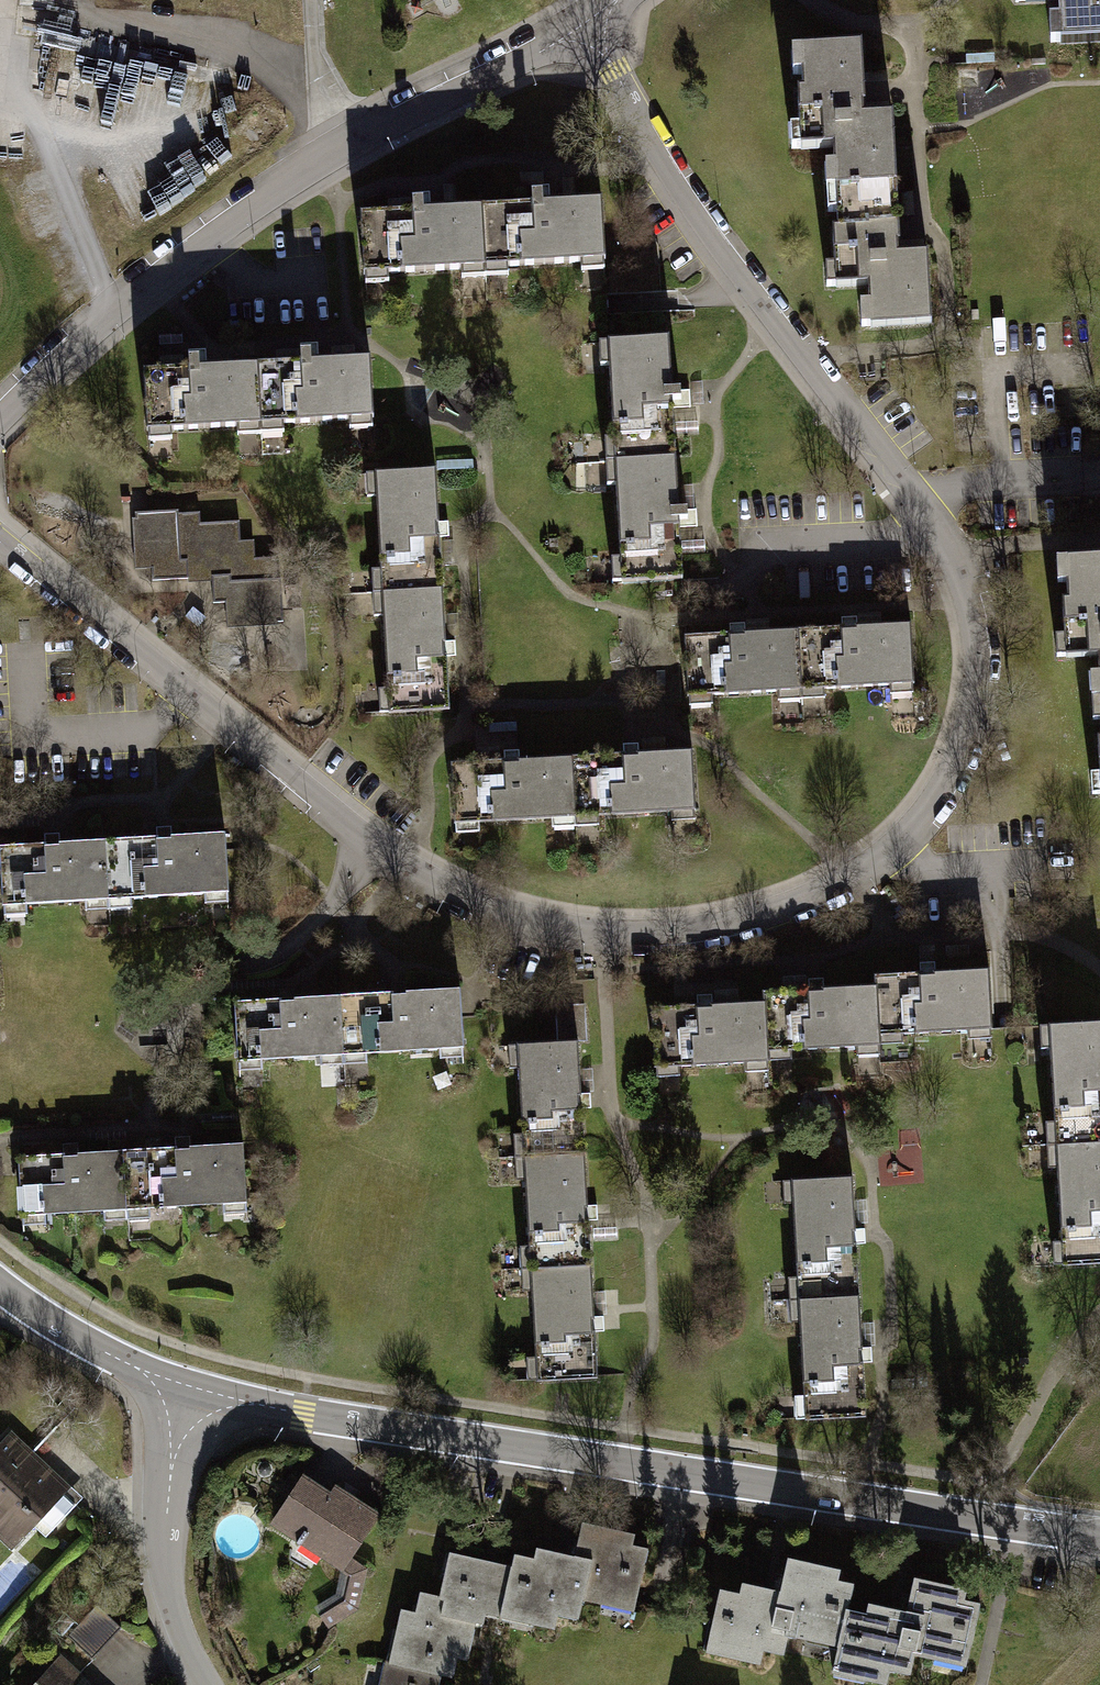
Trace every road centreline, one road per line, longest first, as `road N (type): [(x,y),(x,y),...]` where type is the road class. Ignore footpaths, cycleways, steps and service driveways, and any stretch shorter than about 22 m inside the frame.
road 1 (residential): [(0,542),(389,854),(525,922),(607,937),(741,921),(830,886),(900,843),(948,762),(973,669),(958,565),(858,422),(708,236),(587,22)]
road 2 (unclassified): [(192,1385),(303,1413),(1099,1535)]
road 3 (residential): [(587,22),(390,120),(238,224),(139,297),(0,429)]
road 4 (residential): [(192,1385),(165,1487),(167,1580),(189,1658),(206,1684)]
road 5 (unclassified): [(0,1282),(73,1332),(192,1385)]
road 6 (track): [(166,1549),(92,1552),(5,1662)]

